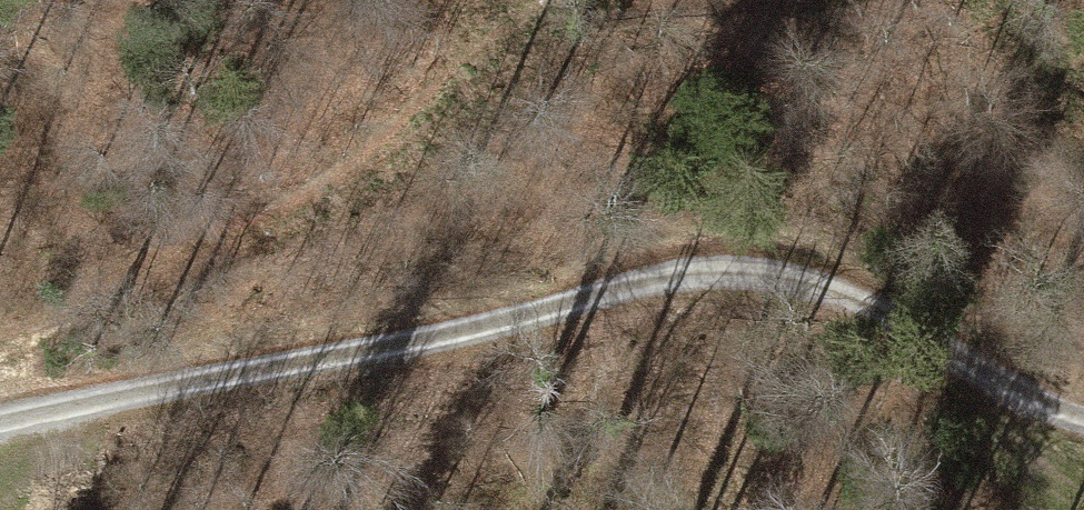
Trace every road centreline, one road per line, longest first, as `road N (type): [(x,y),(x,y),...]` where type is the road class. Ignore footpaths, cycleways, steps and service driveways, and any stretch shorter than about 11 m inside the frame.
road 1 (track): [(1083,412),(1022,399),(744,256),(639,258),(492,320),(0,413)]
road 2 (track): [(692,0),(551,12),(398,146),(177,269),(0,338)]

